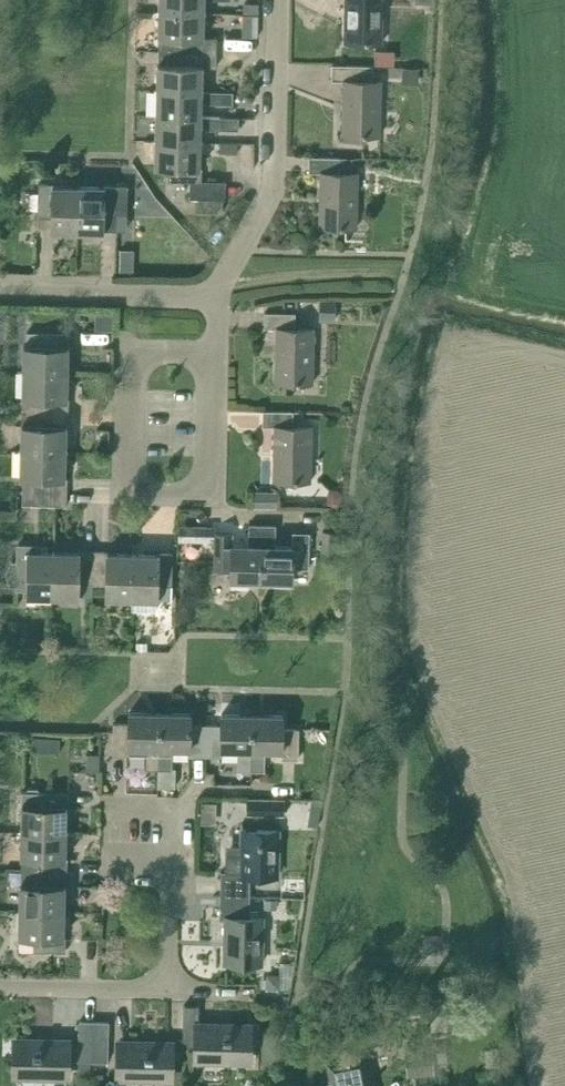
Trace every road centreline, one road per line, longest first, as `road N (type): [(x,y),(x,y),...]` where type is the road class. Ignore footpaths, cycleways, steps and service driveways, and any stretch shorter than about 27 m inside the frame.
road 1 (residential): [(214,299),(274,191),(279,0)]
road 2 (residential): [(212,353),(131,352),(129,492),(210,493)]
road 3 (track): [(224,285),(356,272),(470,282)]
road 4 (residential): [(0,293),(214,299)]
road 5 (residential): [(170,808),(167,991)]
road 6 (residential): [(0,987),(167,991)]
road 7 (residential): [(210,493),(212,353)]

